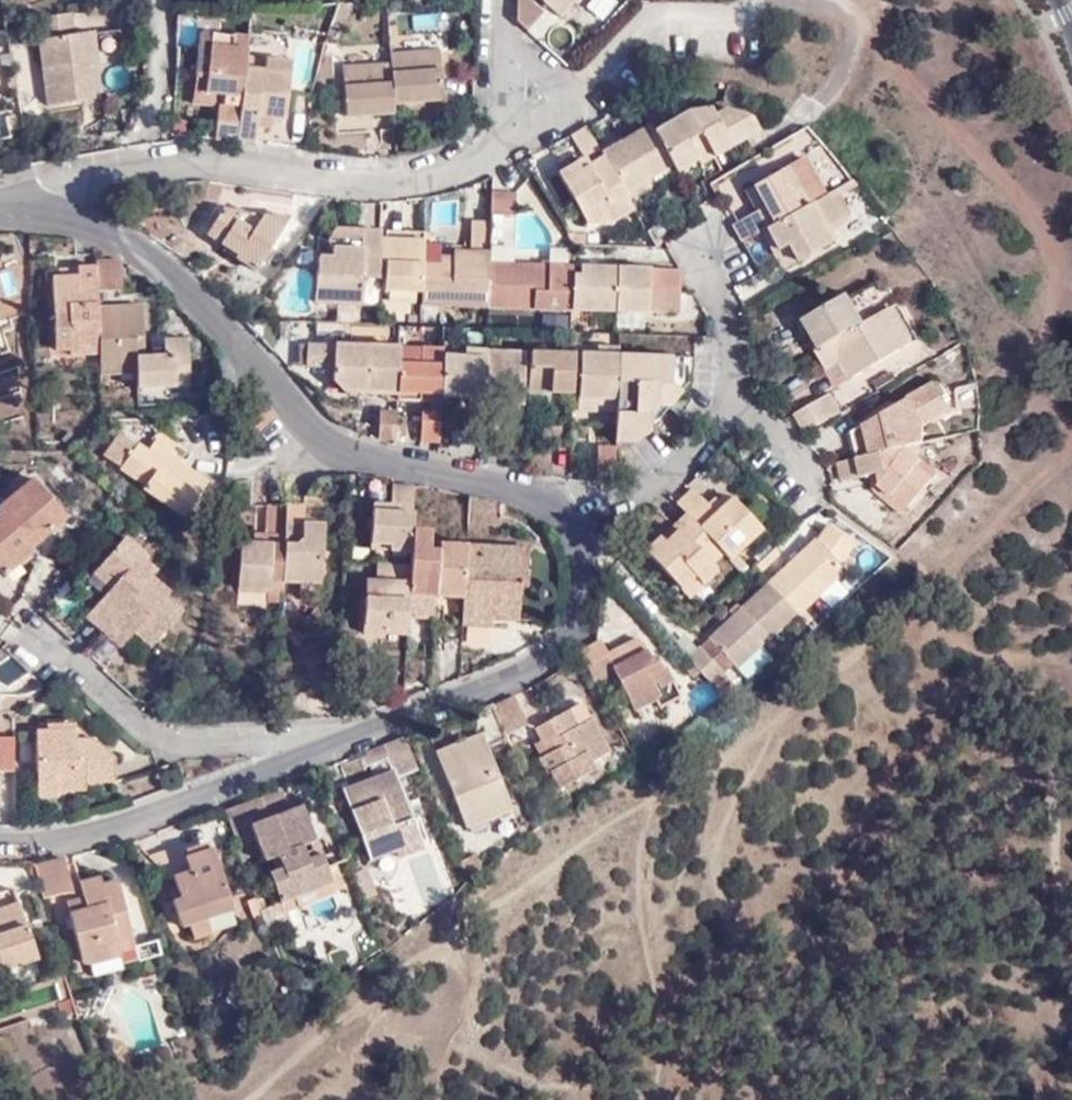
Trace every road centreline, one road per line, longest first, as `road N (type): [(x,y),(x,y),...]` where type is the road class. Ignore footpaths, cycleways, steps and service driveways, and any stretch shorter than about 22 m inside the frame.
road 1 (unclassified): [(498,0),(523,107),(511,154),(469,178),(399,190),(250,172),(169,171),(8,206)]
road 2 (unclassified): [(575,521),(481,482),(341,456),(161,259),(81,224),(8,206)]
road 3 (unclassified): [(307,755),(546,662),(586,604),(587,556),(575,521)]
road 4 (unclassified): [(575,521),(648,485),(739,419),(735,356),(709,246)]
road 5 (unclassified): [(0,842),(62,842),(307,755)]
road 6 (unclassified): [(40,635),(134,721),(184,751),(239,746),(307,755)]

